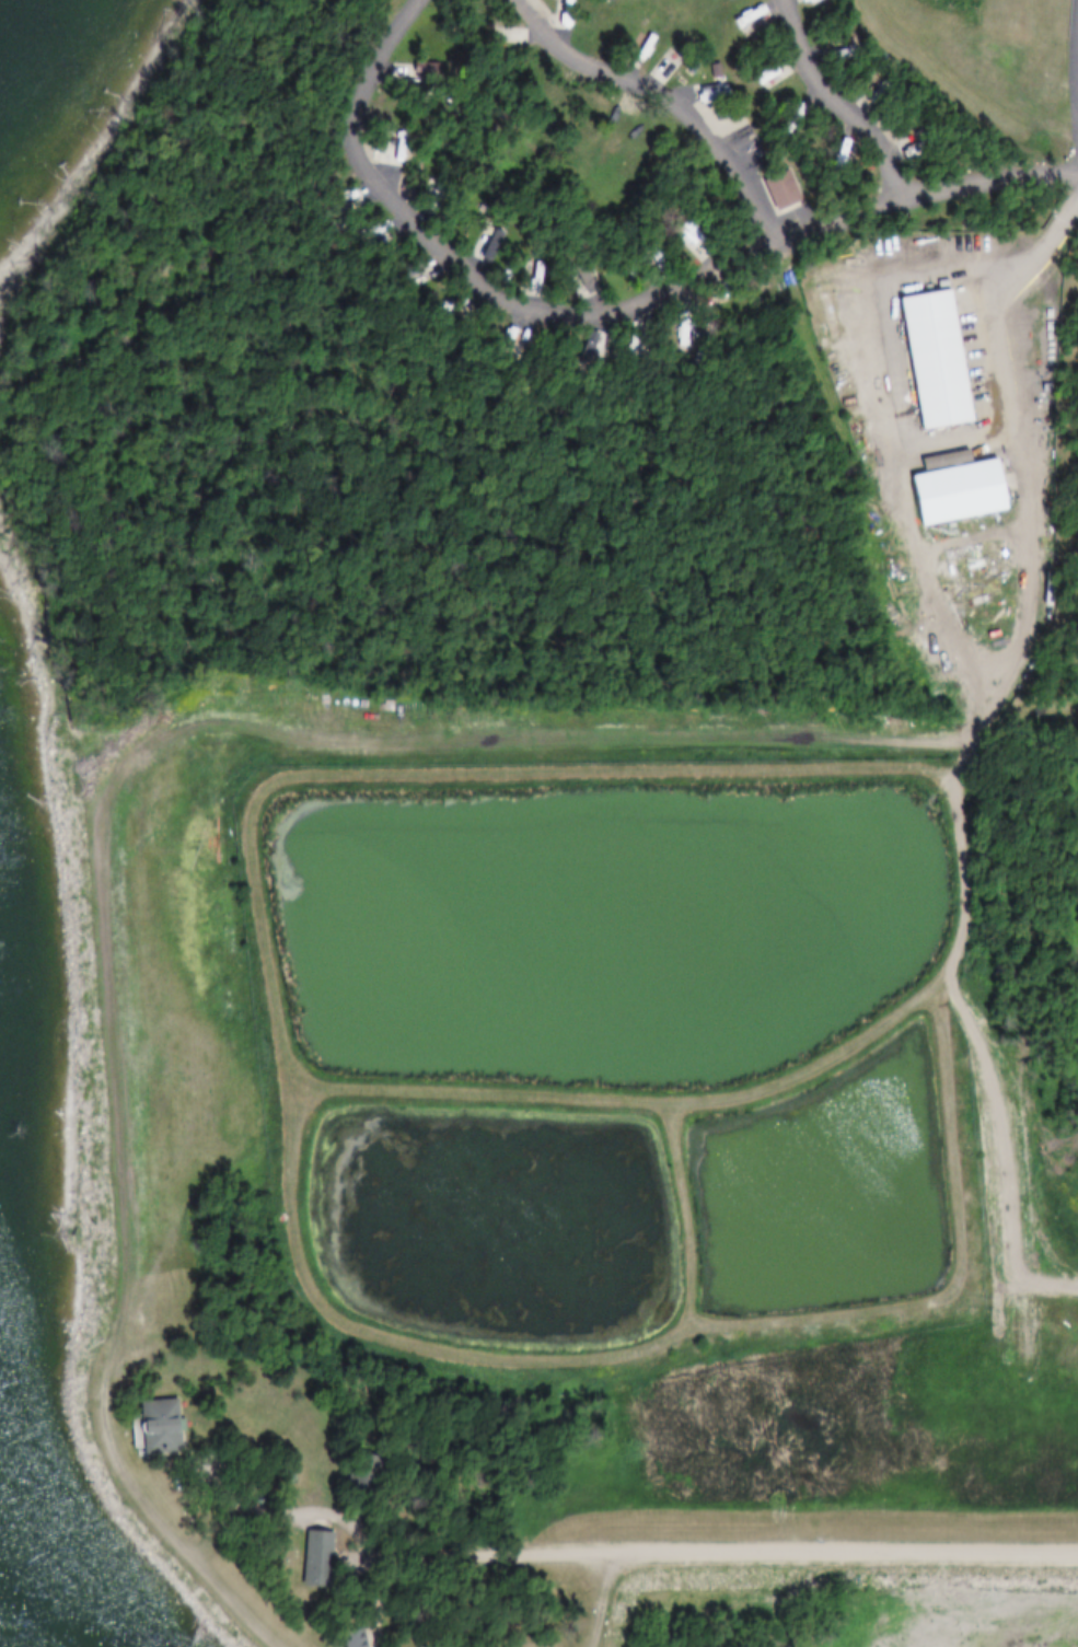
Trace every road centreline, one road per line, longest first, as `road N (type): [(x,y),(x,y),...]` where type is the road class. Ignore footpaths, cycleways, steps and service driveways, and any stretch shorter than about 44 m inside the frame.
road 1 (track): [(938,979),(955,1246),(954,1279),(941,1295),(903,1306),(681,1327),(618,1360),(491,1359),(387,1339),(348,1322),(309,1294),(290,1254),(281,1040),(252,836),(262,788),(295,774),(944,766),(1022,674)]
road 2 (track): [(944,766),(961,816),(967,908),(958,951),(938,979),(810,1071),(715,1103),(283,1087)]
road 3 (track): [(666,1103),(681,1327)]

